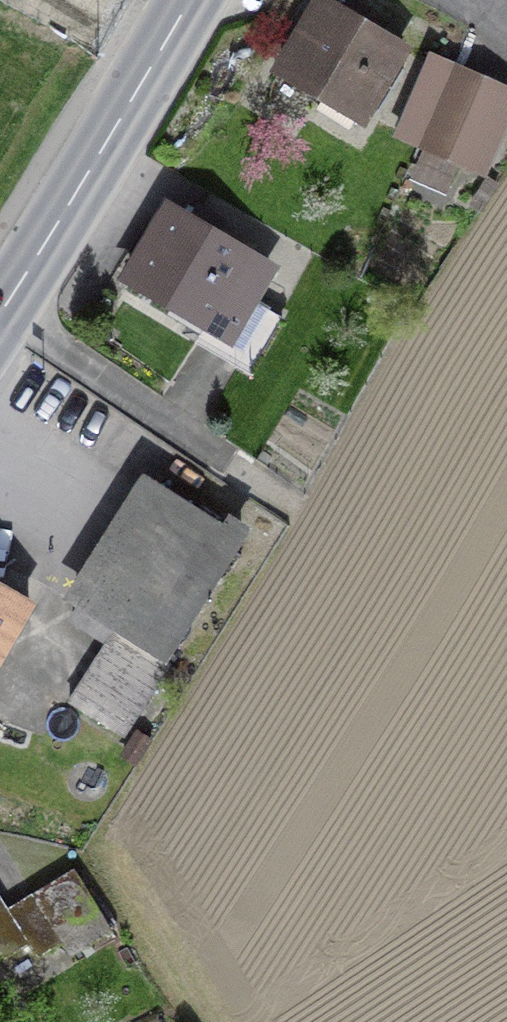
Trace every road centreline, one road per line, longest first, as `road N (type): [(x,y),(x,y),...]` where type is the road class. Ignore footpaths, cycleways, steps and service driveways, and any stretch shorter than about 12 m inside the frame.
road 1 (tertiary): [(191,0),(0,316)]

